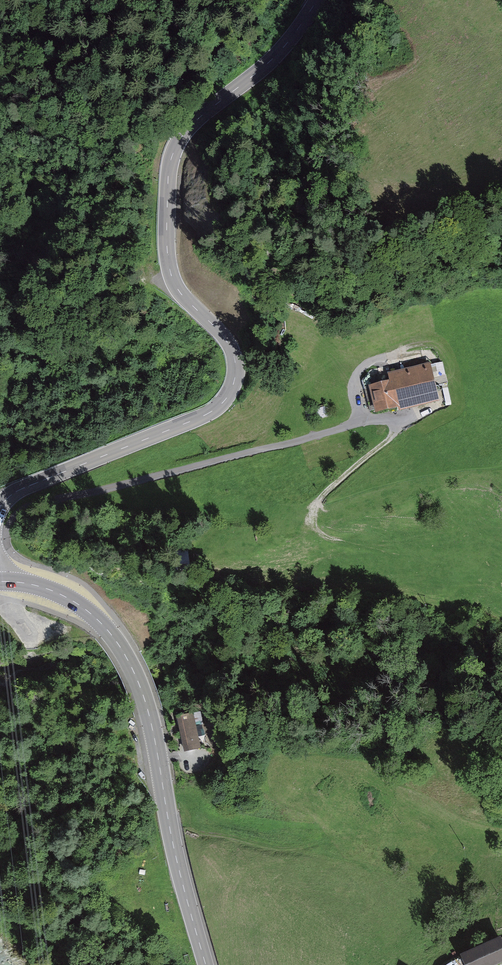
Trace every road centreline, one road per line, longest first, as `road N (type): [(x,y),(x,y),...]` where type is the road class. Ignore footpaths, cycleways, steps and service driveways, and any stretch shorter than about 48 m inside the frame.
road 1 (tertiary): [(0,508),(18,491),(224,402),(234,383),(229,345),(180,294),(169,267),(173,155),(188,127),(264,67),(317,0)]
road 2 (track): [(310,521),(315,505),(396,434),(397,424),(352,425),(52,499),(19,512),(0,536)]
road 3 (secondary): [(0,582),(69,599),(129,661),(148,707),(206,964)]

